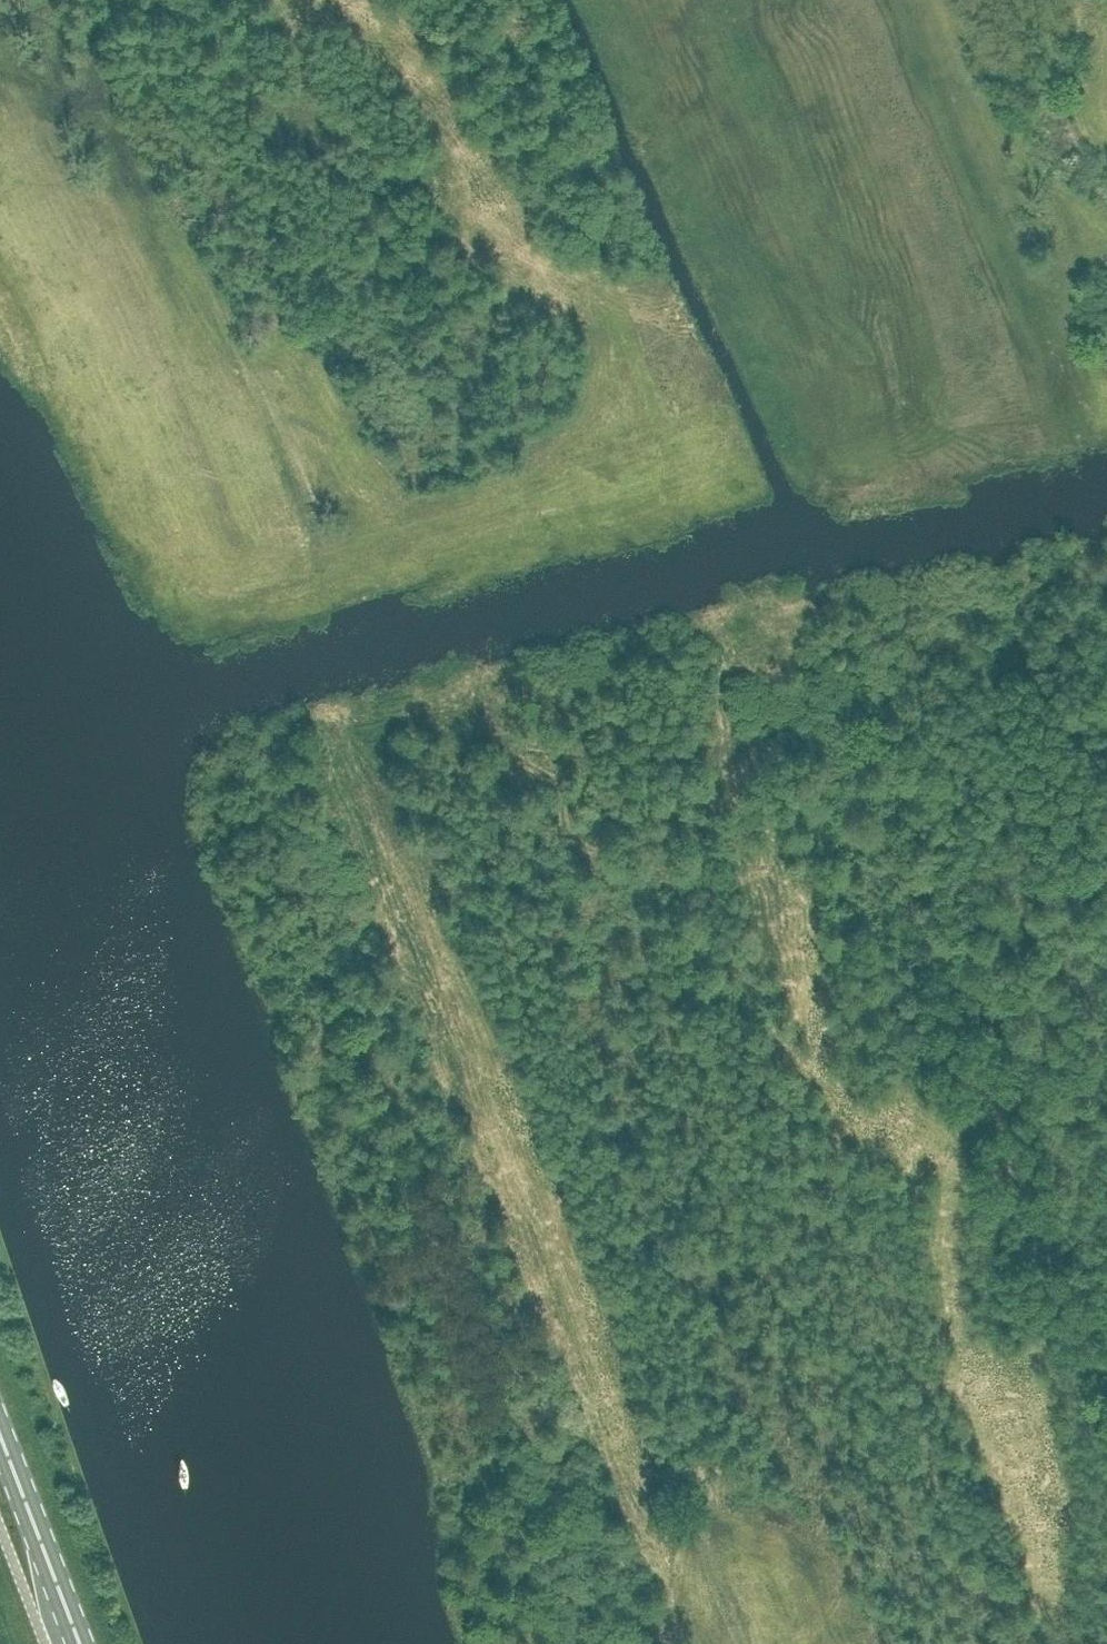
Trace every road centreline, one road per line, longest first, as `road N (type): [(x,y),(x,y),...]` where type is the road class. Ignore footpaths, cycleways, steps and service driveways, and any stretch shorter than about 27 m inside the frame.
road 1 (primary): [(79,1643),(0,1436)]

